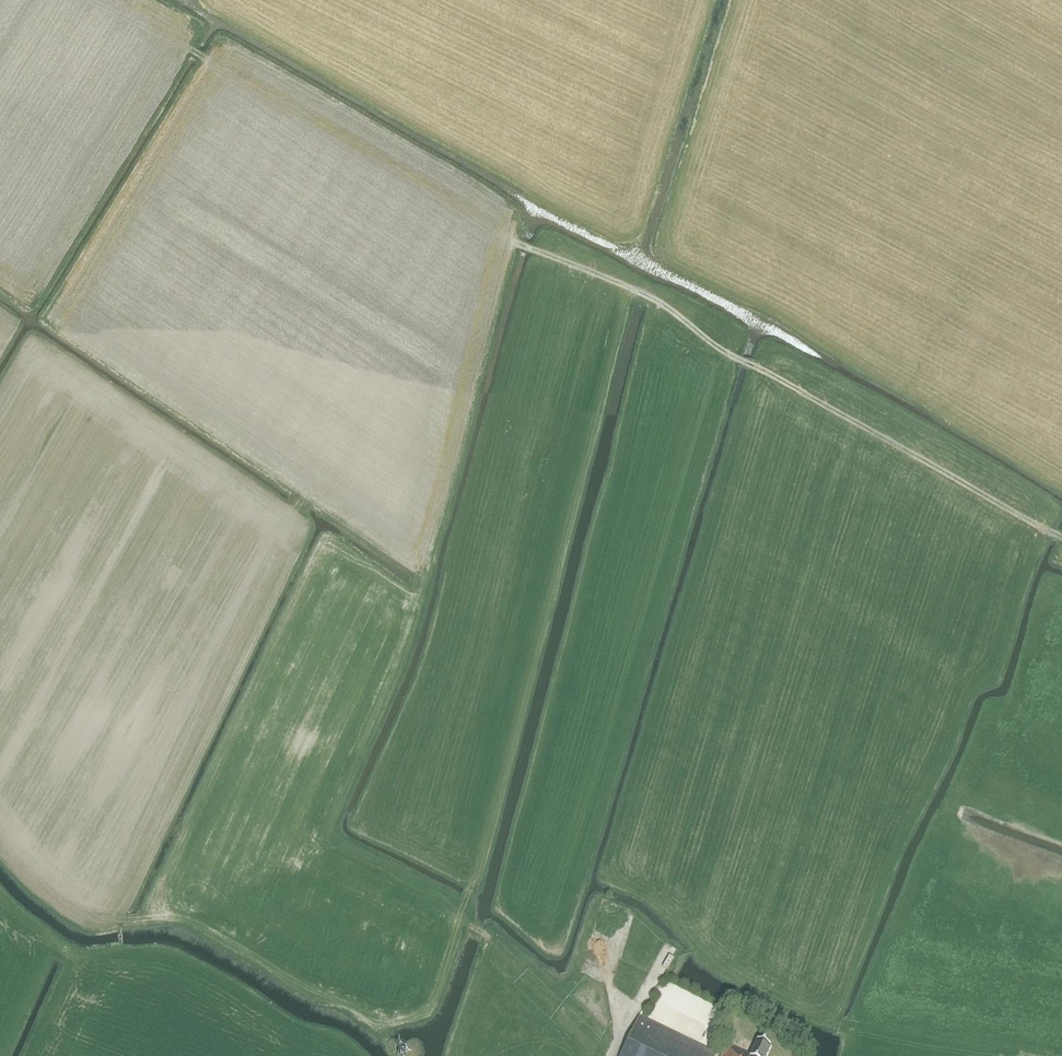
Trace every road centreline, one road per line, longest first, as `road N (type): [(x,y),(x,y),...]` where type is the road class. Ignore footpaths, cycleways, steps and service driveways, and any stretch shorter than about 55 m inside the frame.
road 1 (track): [(1061,536),(719,349),(656,299),(520,246)]

